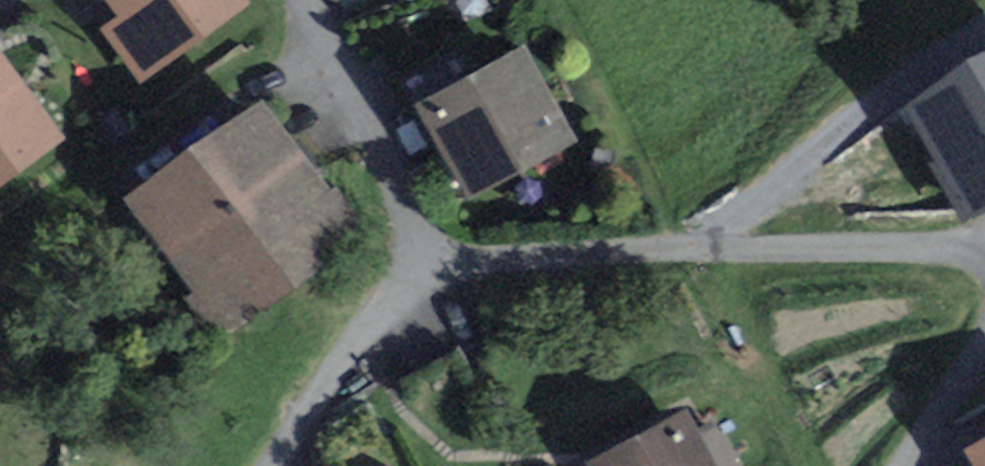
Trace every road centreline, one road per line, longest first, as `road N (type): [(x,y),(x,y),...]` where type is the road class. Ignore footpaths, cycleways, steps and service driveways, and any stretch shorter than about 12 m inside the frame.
road 1 (residential): [(434,250),(473,262),(915,246),(984,254)]
road 2 (residential): [(301,0),(403,212),(434,250)]
road 3 (residential): [(434,250),(277,465)]
road 4 (residential): [(984,345),(902,465)]

